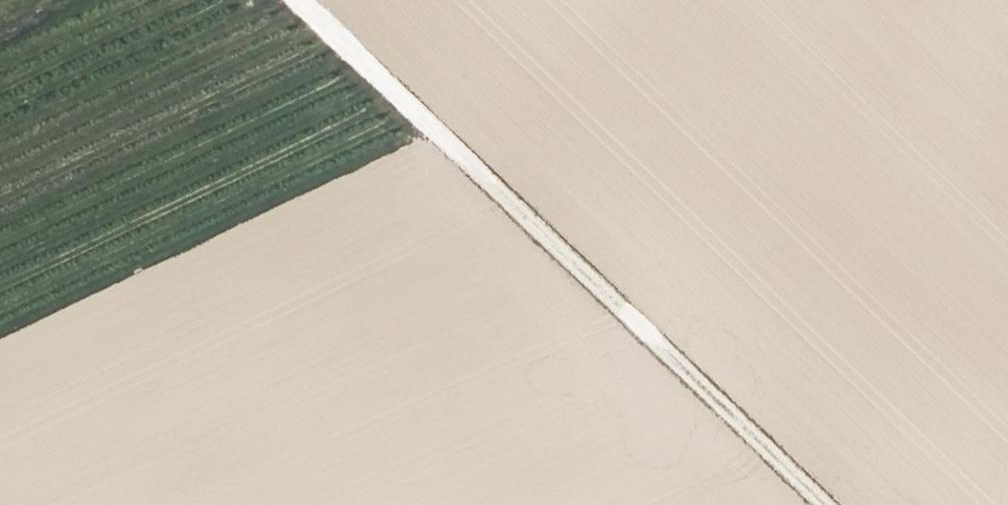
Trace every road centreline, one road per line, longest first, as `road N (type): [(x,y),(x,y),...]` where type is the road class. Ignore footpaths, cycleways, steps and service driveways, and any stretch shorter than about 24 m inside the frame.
road 1 (track): [(823,504),(296,0)]

